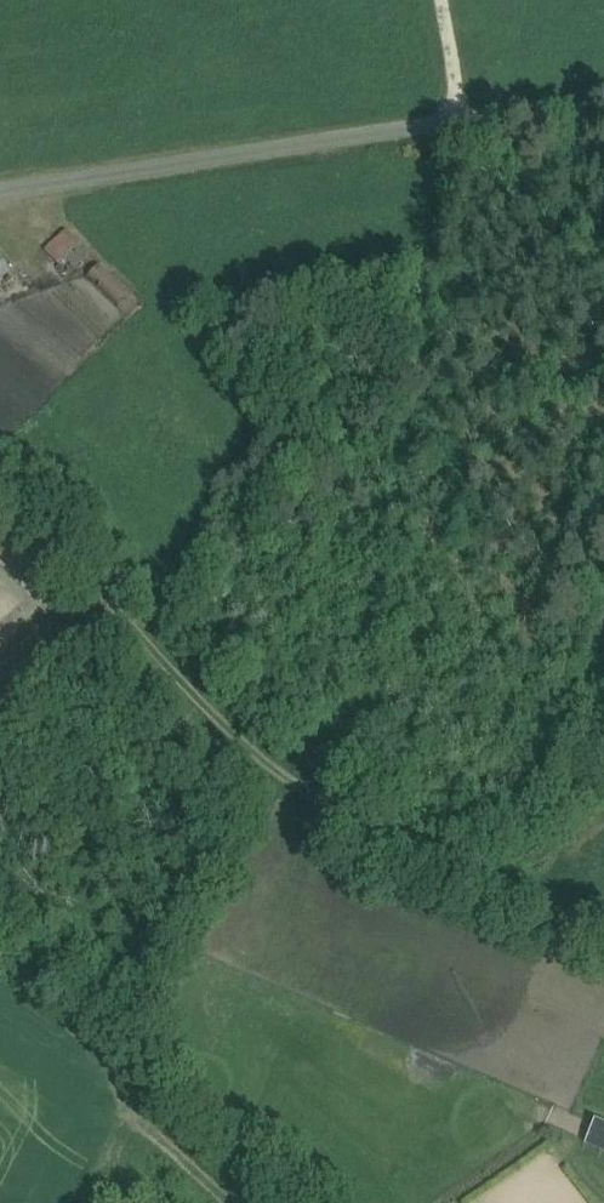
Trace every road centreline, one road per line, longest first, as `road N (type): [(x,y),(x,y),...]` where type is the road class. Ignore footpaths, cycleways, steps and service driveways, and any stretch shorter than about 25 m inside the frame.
road 1 (track): [(0,488),(311,792),(603,921)]
road 2 (unclassified): [(459,121),(0,192)]
road 3 (unclassified): [(603,109),(459,121)]
road 4 (unclassified): [(440,0),(459,121)]

